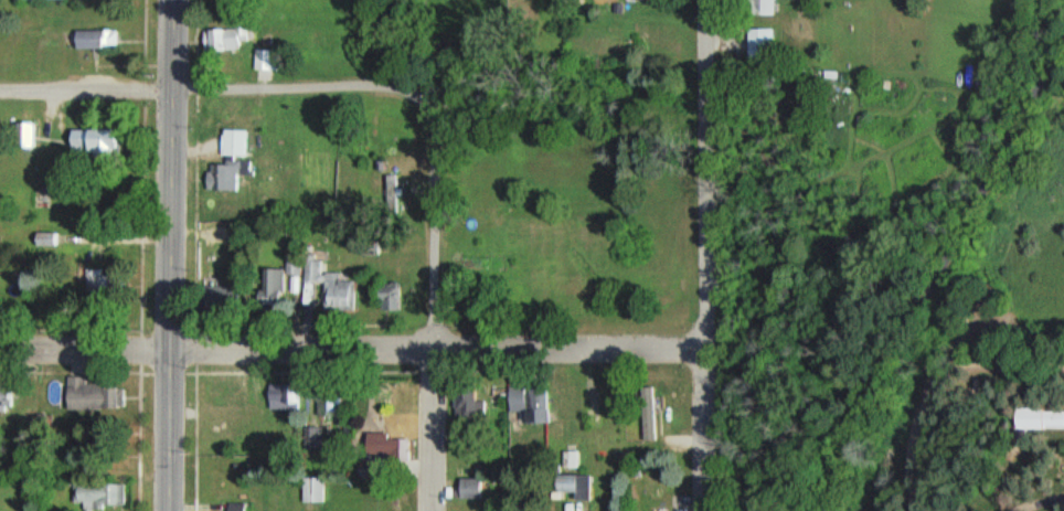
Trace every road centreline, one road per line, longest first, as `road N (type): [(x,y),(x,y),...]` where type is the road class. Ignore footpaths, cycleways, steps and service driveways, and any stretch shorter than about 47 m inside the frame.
road 1 (residential): [(707,349),(170,347)]
road 2 (tertiary): [(169,510),(175,0)]
road 3 (residential): [(707,510),(705,0)]
road 4 (residential): [(435,510),(434,123),(415,96)]
road 5 (residential): [(415,96),(371,85),(175,88)]
road 6 (residential): [(175,88),(0,89)]
road 7 (residential): [(170,347),(0,348)]

